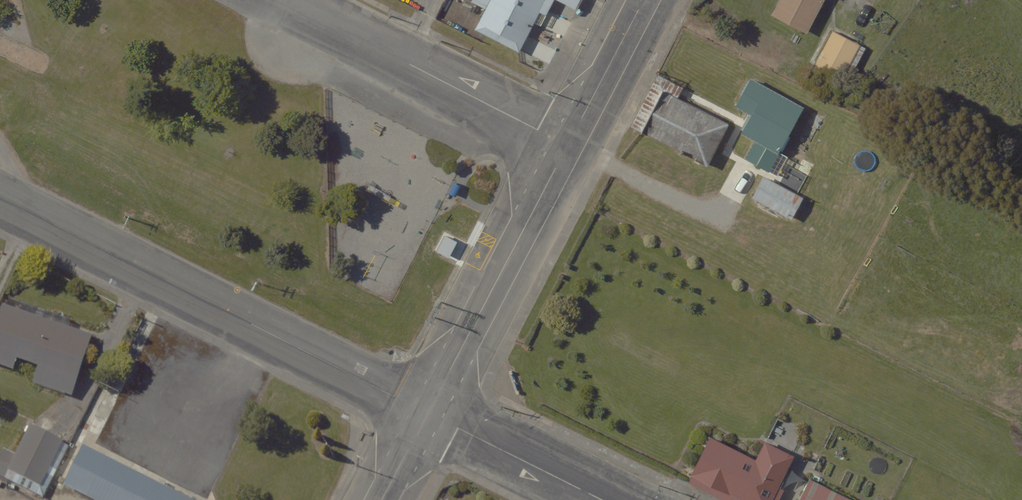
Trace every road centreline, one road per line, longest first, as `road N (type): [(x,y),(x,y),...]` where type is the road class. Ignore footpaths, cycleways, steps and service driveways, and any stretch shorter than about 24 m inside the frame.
road 1 (residential): [(428,413),(0,199)]
road 2 (residential): [(273,0),(567,146)]
road 3 (tertiary): [(567,146),(428,413)]
road 4 (residential): [(603,499),(428,413)]
road 5 (tertiary): [(643,0),(567,146)]

